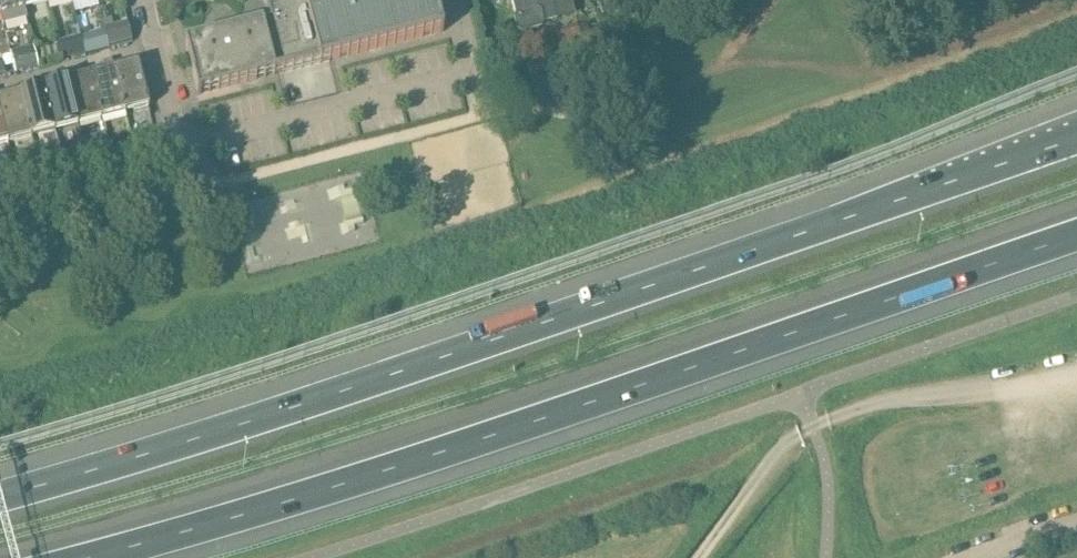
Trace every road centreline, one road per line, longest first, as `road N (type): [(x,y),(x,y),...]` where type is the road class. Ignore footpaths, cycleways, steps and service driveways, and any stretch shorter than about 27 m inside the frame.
road 1 (motorway): [(1076,141),(355,389),(0,498)]
road 2 (motorway): [(91,557),(356,484),(1076,239)]
road 3 (residential): [(0,195),(174,150),(139,0)]

